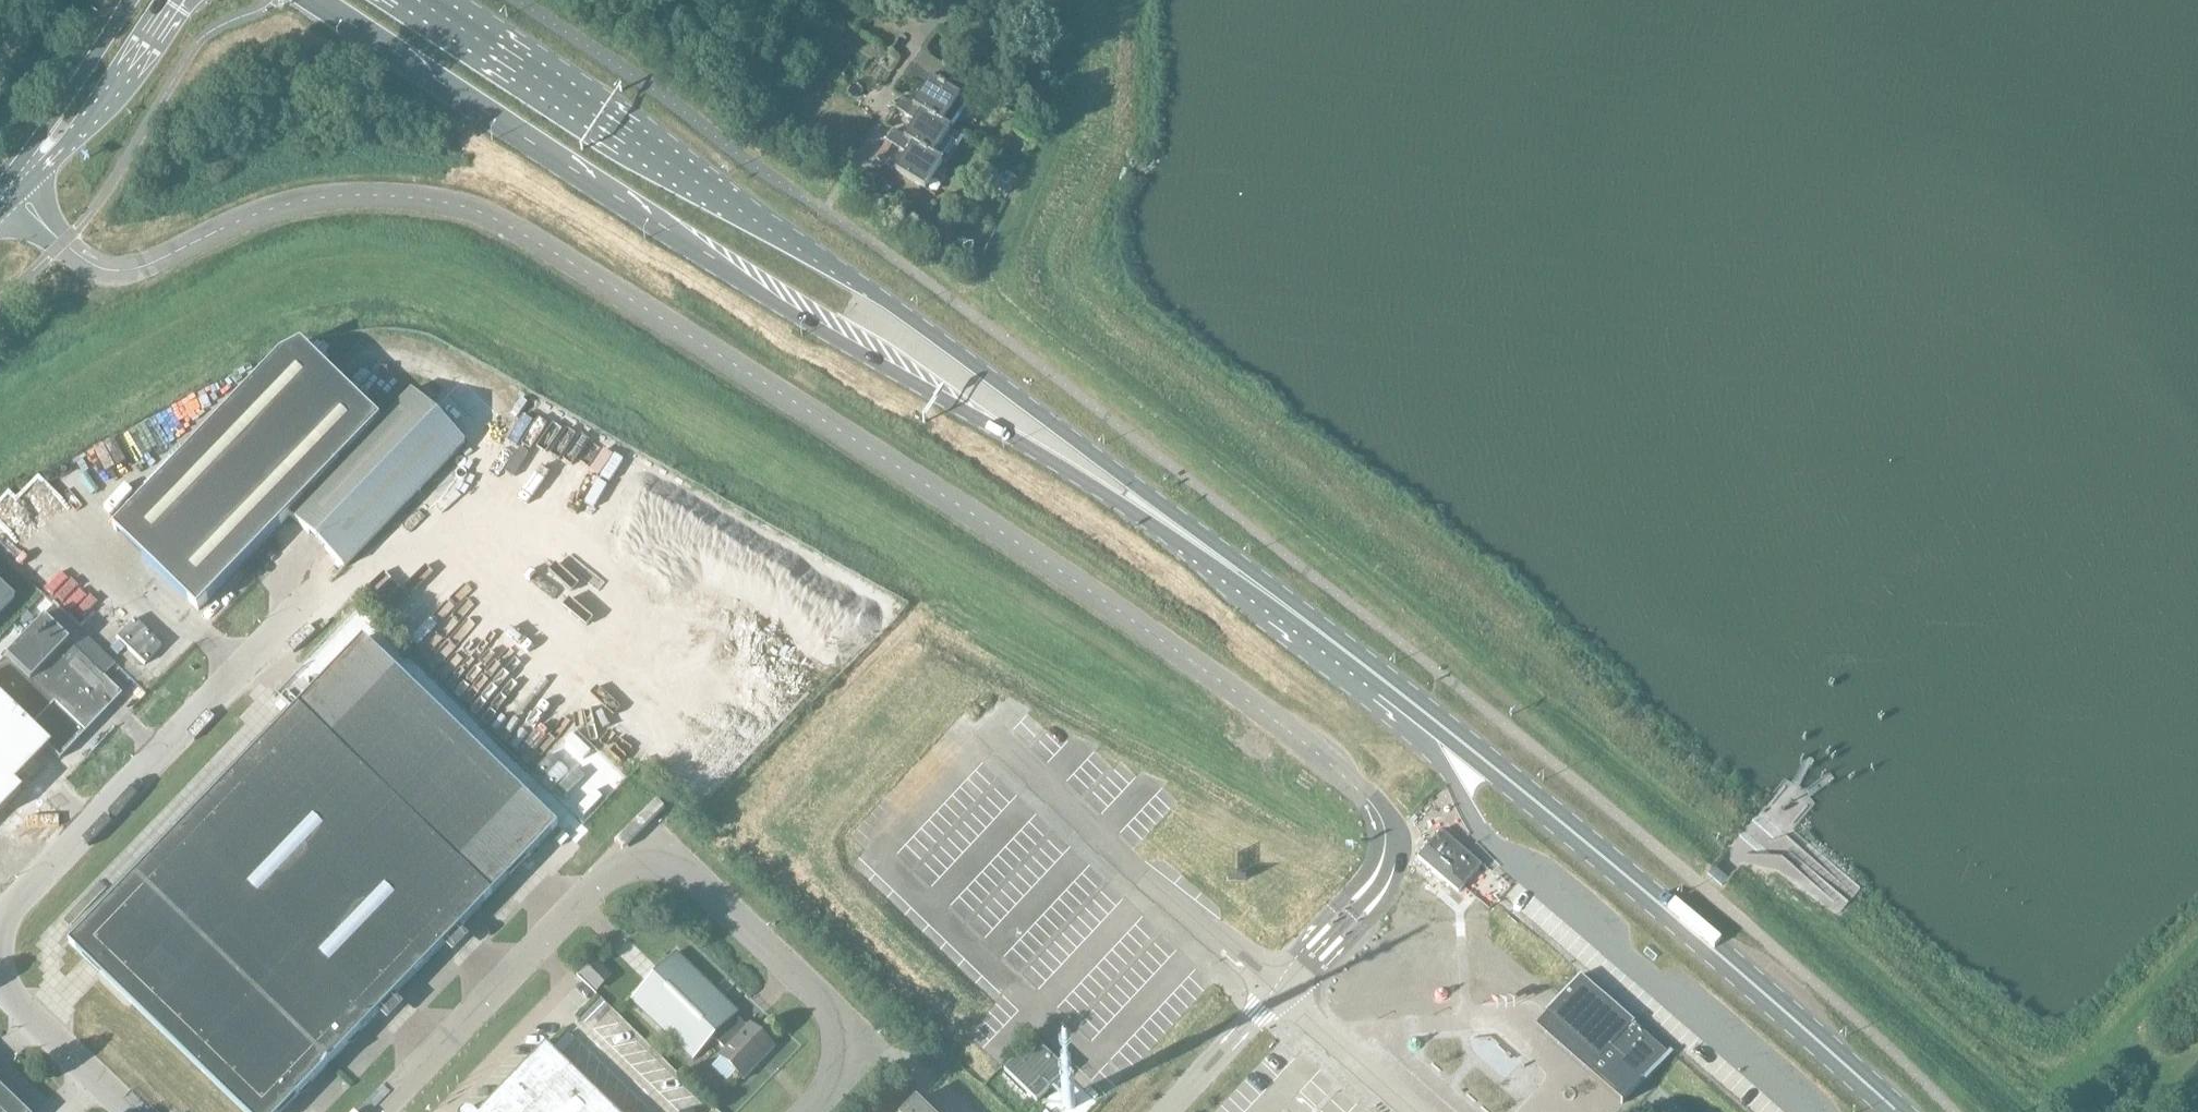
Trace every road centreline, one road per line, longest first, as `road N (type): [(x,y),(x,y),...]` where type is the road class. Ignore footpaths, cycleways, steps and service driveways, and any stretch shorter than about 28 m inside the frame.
road 1 (primary): [(320,0),(770,301),(1186,534)]
road 2 (primary): [(1186,534),(1133,482),(903,312),(423,0)]
road 3 (primary): [(1896,1111),(1511,781),(1186,534)]
road 4 (unclassified): [(377,1111),(618,869),(657,863),(689,873),(867,1045)]
road 5 (unclassified): [(0,923),(293,613)]
road 6 (unclassified): [(15,189),(109,99),(176,0)]
road 7 (unclassified): [(130,0),(15,189)]
road 8 (residential): [(857,157),(887,89),(946,2),(960,0)]
road 9 (unclassified): [(132,1111),(0,981)]

